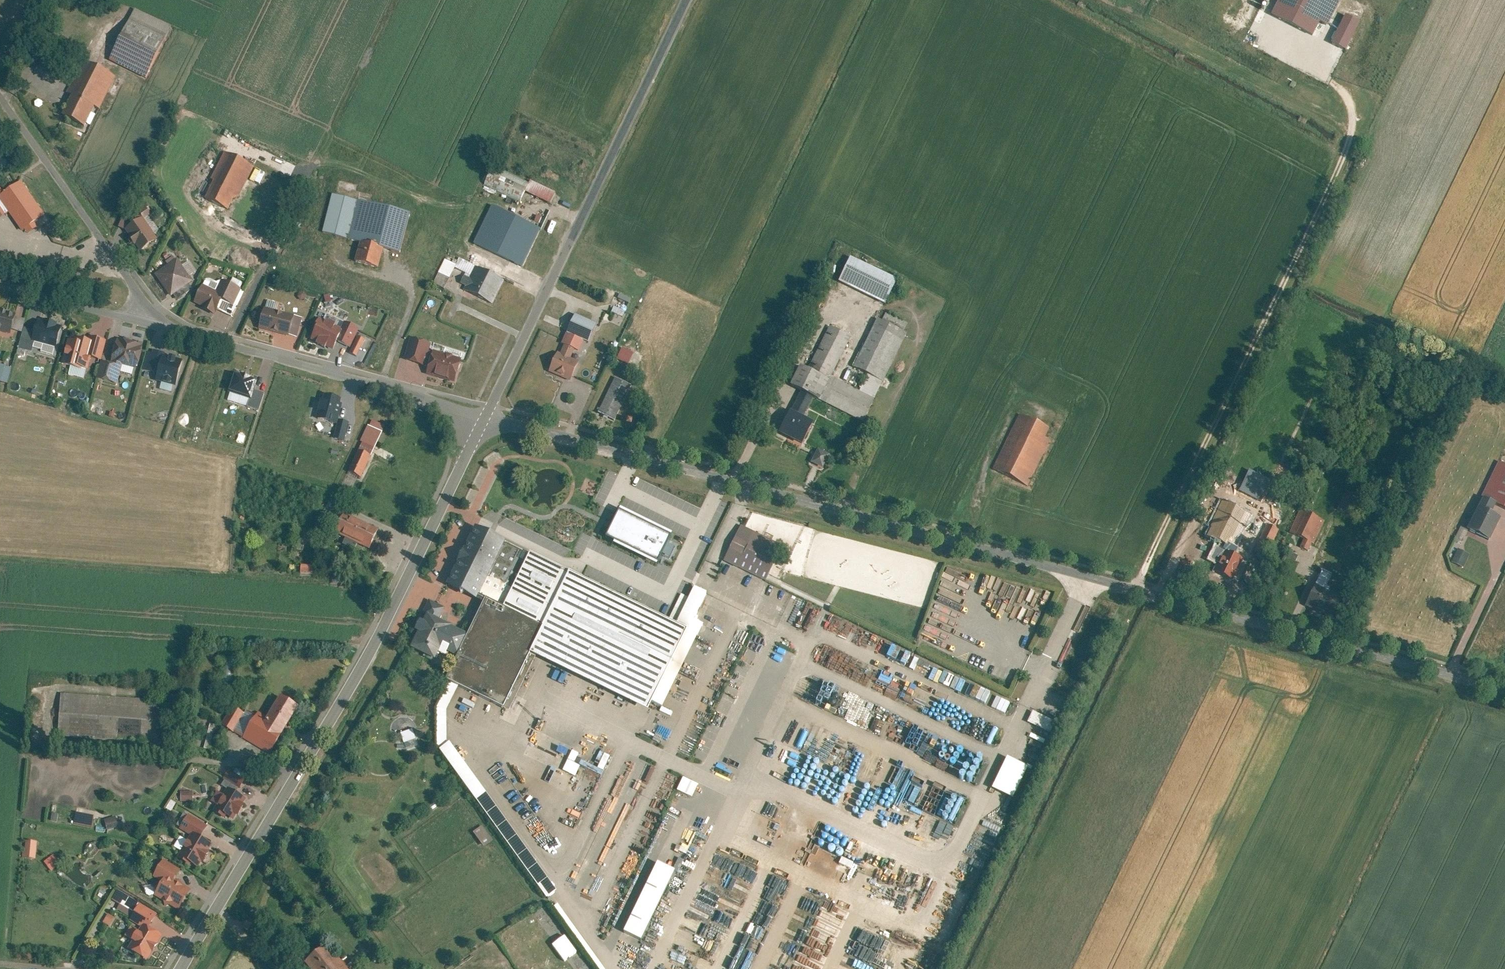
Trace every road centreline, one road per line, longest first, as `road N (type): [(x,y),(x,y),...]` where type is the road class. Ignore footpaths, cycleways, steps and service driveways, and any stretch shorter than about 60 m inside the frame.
road 1 (unclassified): [(484,419),(1504,690)]
road 2 (tertiary): [(484,419),(355,676),(179,968)]
road 3 (tertiary): [(685,0),(484,419)]
road 4 (unclassified): [(160,325),(484,419)]
road 5 (unclassified): [(160,325),(0,101)]
road 6 (unclassified): [(0,282),(160,325)]

